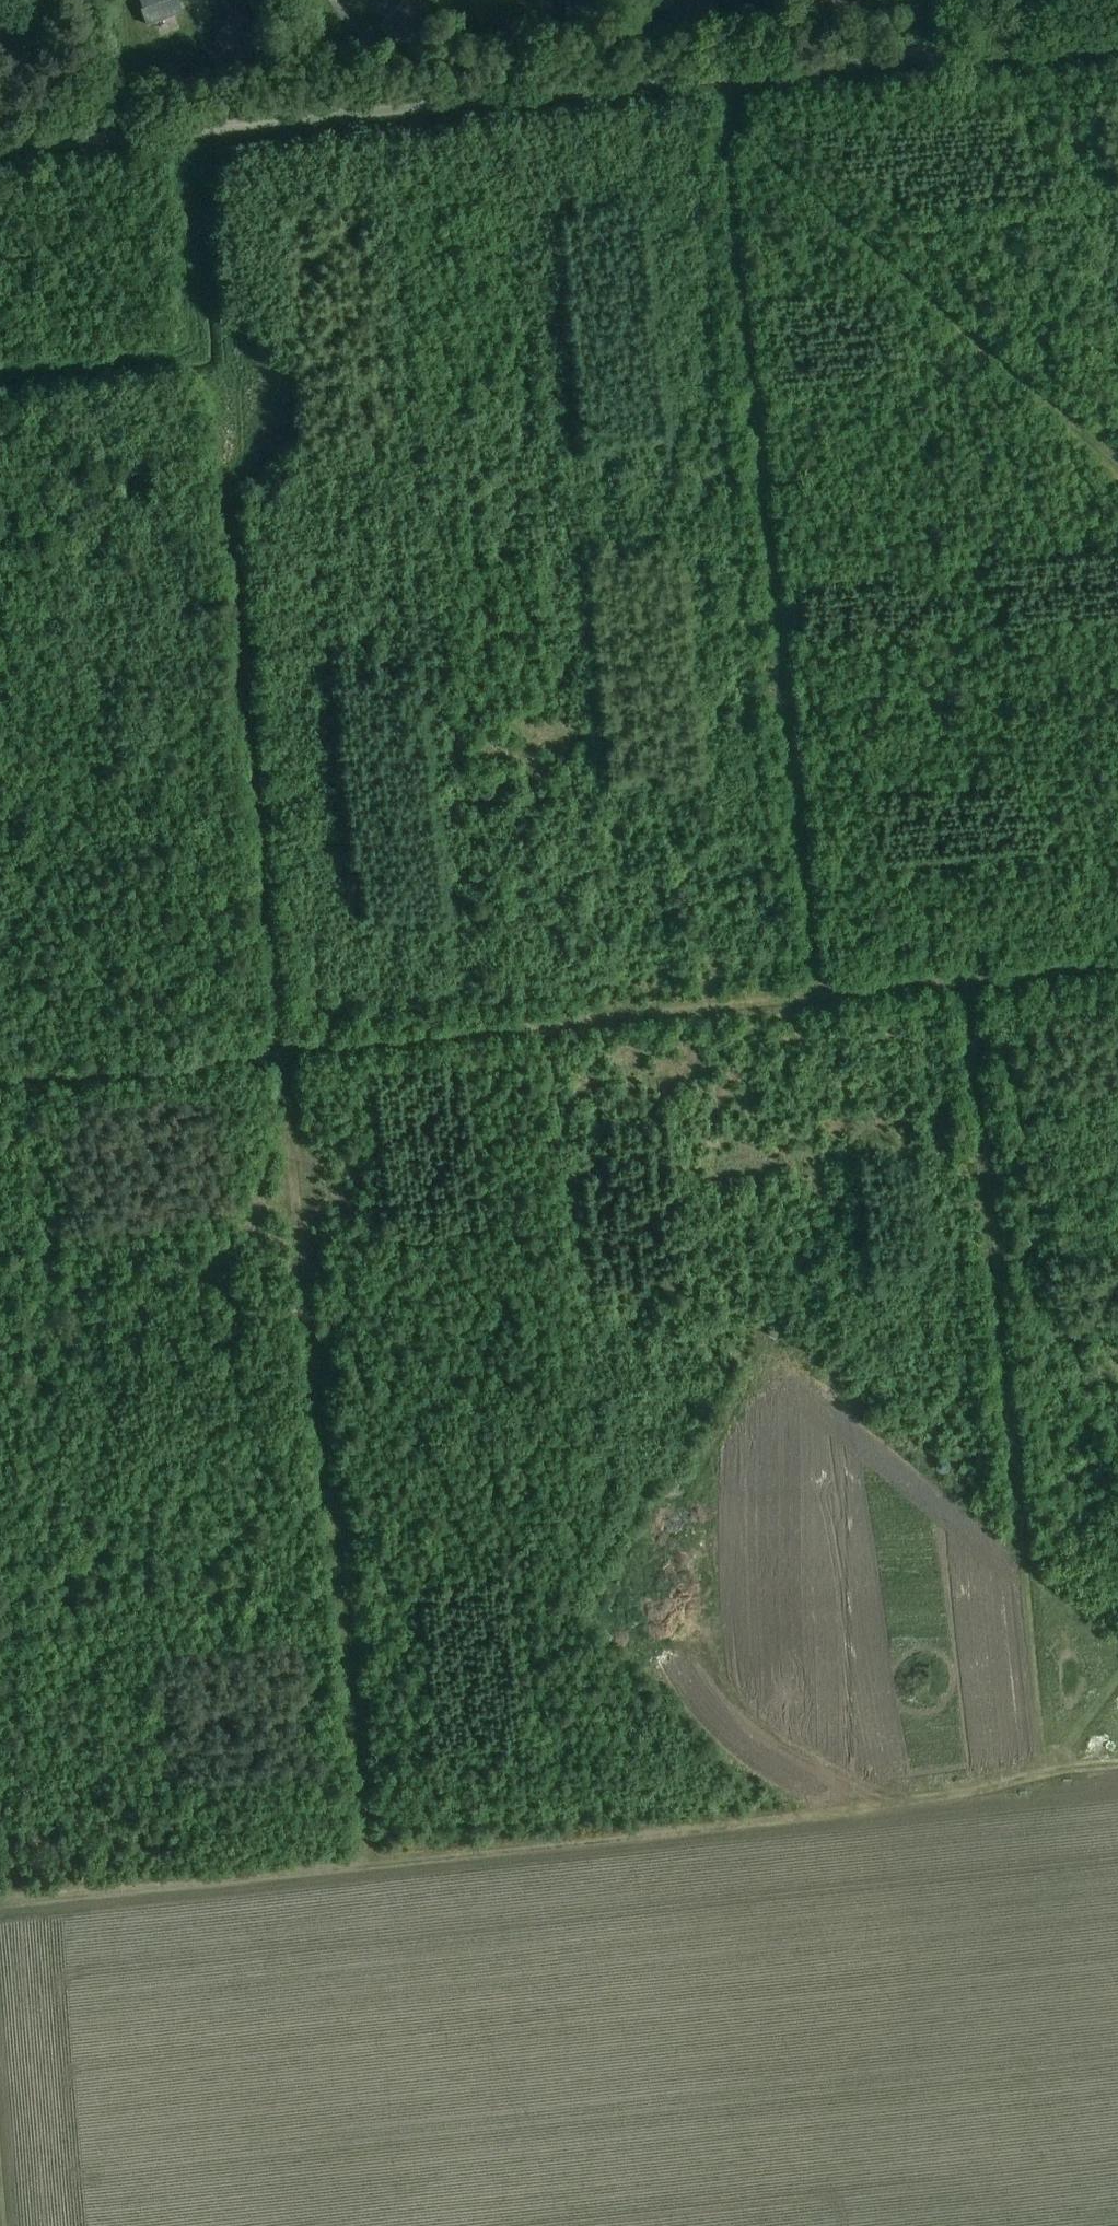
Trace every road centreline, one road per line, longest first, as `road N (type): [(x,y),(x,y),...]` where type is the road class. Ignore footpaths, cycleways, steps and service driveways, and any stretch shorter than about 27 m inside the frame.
road 1 (unclassified): [(1117,34),(0,147)]

